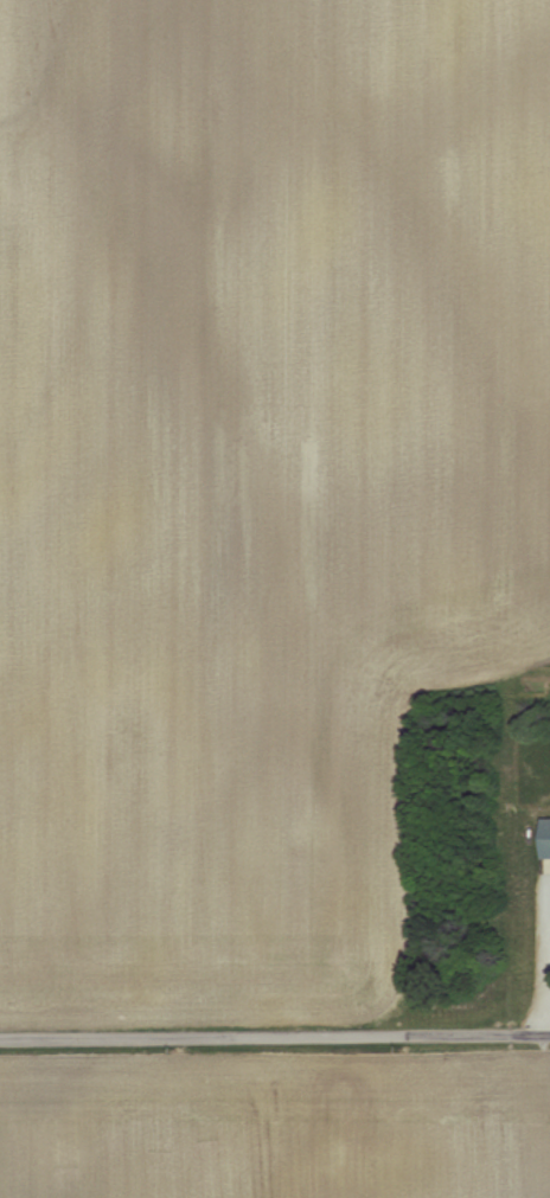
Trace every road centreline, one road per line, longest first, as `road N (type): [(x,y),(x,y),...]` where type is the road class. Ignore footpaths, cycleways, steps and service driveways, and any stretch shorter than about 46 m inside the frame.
road 1 (residential): [(549,1032),(0,1036)]

